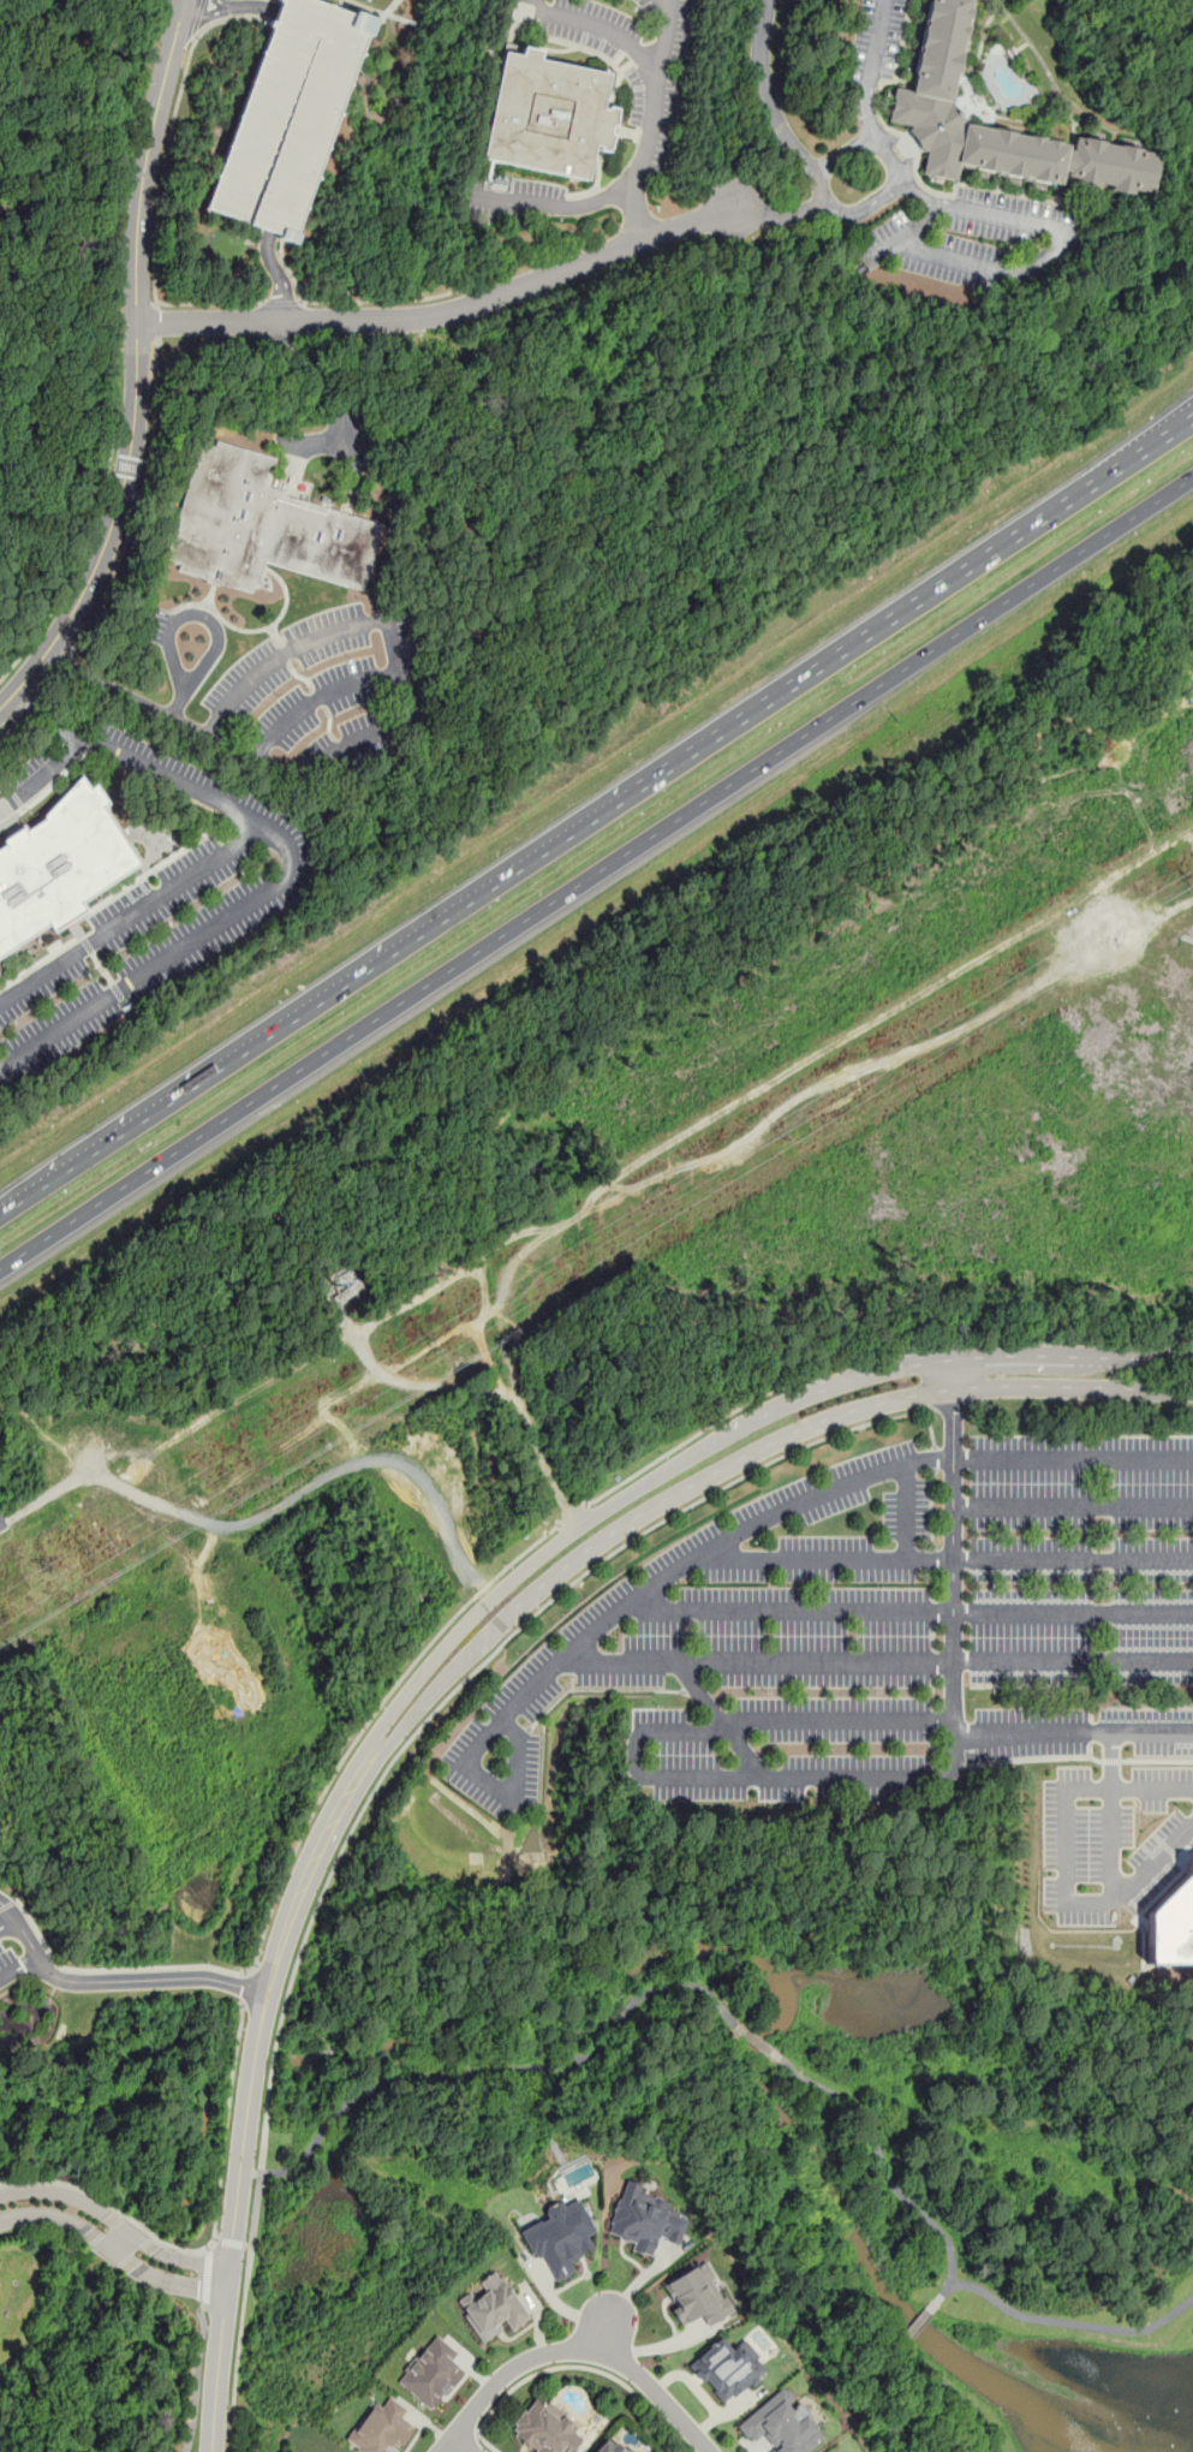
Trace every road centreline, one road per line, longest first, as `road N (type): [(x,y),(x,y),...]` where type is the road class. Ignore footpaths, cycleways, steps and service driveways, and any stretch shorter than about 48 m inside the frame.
road 1 (motorway): [(0,1268),(1192,476)]
road 2 (motorway): [(1090,492),(0,1215)]
road 3 (track): [(183,1519),(380,1374),(532,1289),(566,1227),(615,1196),(670,1171),(746,1151),(795,1121),(833,1083),(893,1065),(947,1036),(1192,882)]
road 4 (tertiary): [(1192,1358),(1056,1355),(894,1365),(821,1388),(708,1444),(581,1523),(496,1594),(382,1724),(354,1776)]
road 5 (tertiary): [(354,1776),(460,1660),(561,1570),(696,1482),(828,1417),(912,1394),(986,1386),(1192,1392)]
road 6 (track): [(5,1518),(181,1433),(471,1267),(484,1285),(489,1357),(581,1523)]
road 7 (tertiary): [(0,706),(89,581),(130,460),(139,196),(184,0)]
road 8 (tertiary): [(211,2451),(261,2022),(318,1846),(354,1776)]
road 9 (residential): [(136,323),(447,316),(741,206)]
road 10 (track): [(78,1477),(120,1486),(149,1511),(229,1526),(339,1471),(368,1468),(392,1475),(430,1511),(479,1593)]
road 11 (residential): [(709,2451),(637,2371),(598,2352),(572,2350),(537,2356),(508,2373),(439,2451)]
road 12 (track): [(508,1395),(380,1374),(339,1315)]
road 13 (motorway): [(1192,423),(1090,492)]
road 14 (residential): [(112,2221),(64,2194),(0,2196)]

